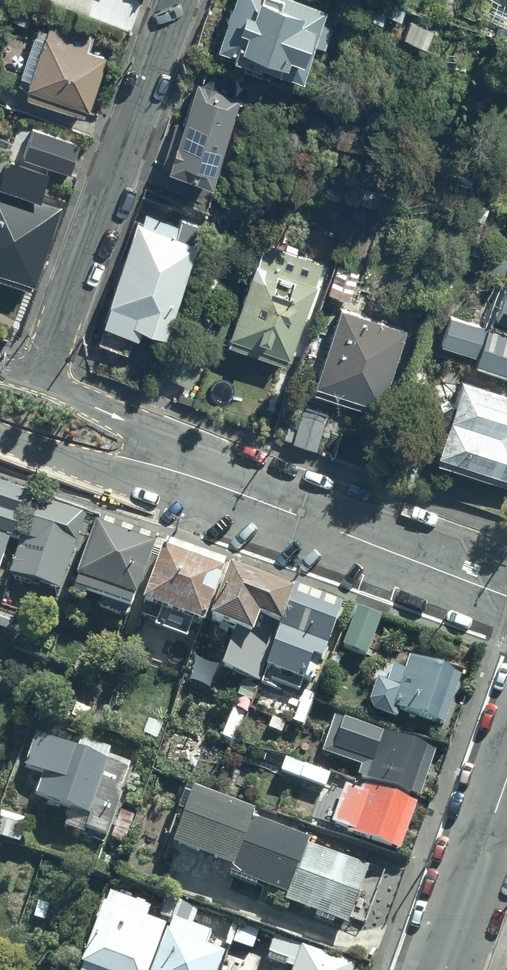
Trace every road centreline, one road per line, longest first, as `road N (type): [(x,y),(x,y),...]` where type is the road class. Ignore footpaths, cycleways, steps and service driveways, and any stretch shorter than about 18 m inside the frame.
road 1 (residential): [(37,378),(173,0)]
road 2 (residential): [(165,466),(506,596)]
road 3 (residential): [(441,969),(506,784)]
road 4 (residential): [(165,466),(107,474),(0,437)]
road 5 (residential): [(37,378),(130,420),(165,466)]

